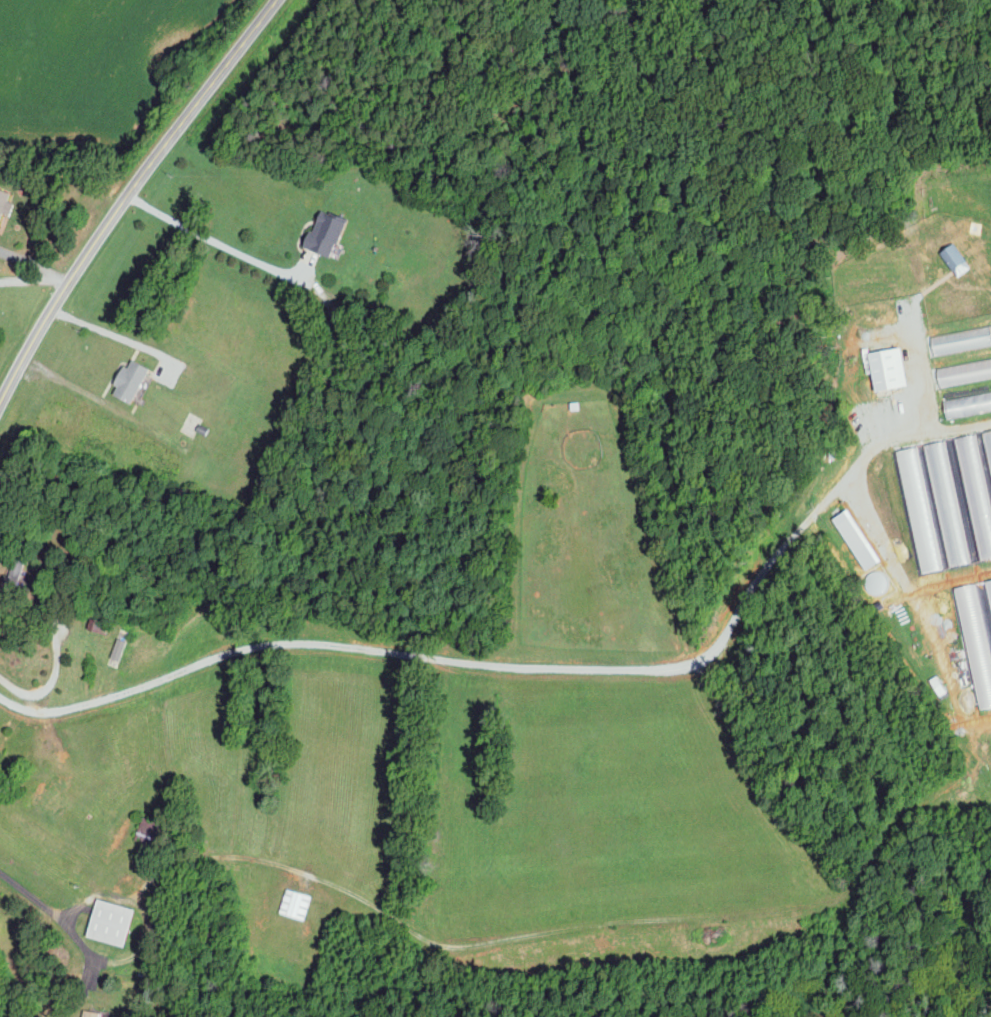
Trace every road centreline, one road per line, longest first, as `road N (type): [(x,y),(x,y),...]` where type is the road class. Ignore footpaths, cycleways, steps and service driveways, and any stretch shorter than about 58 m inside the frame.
road 1 (tertiary): [(0,406),(68,283),(267,0)]

